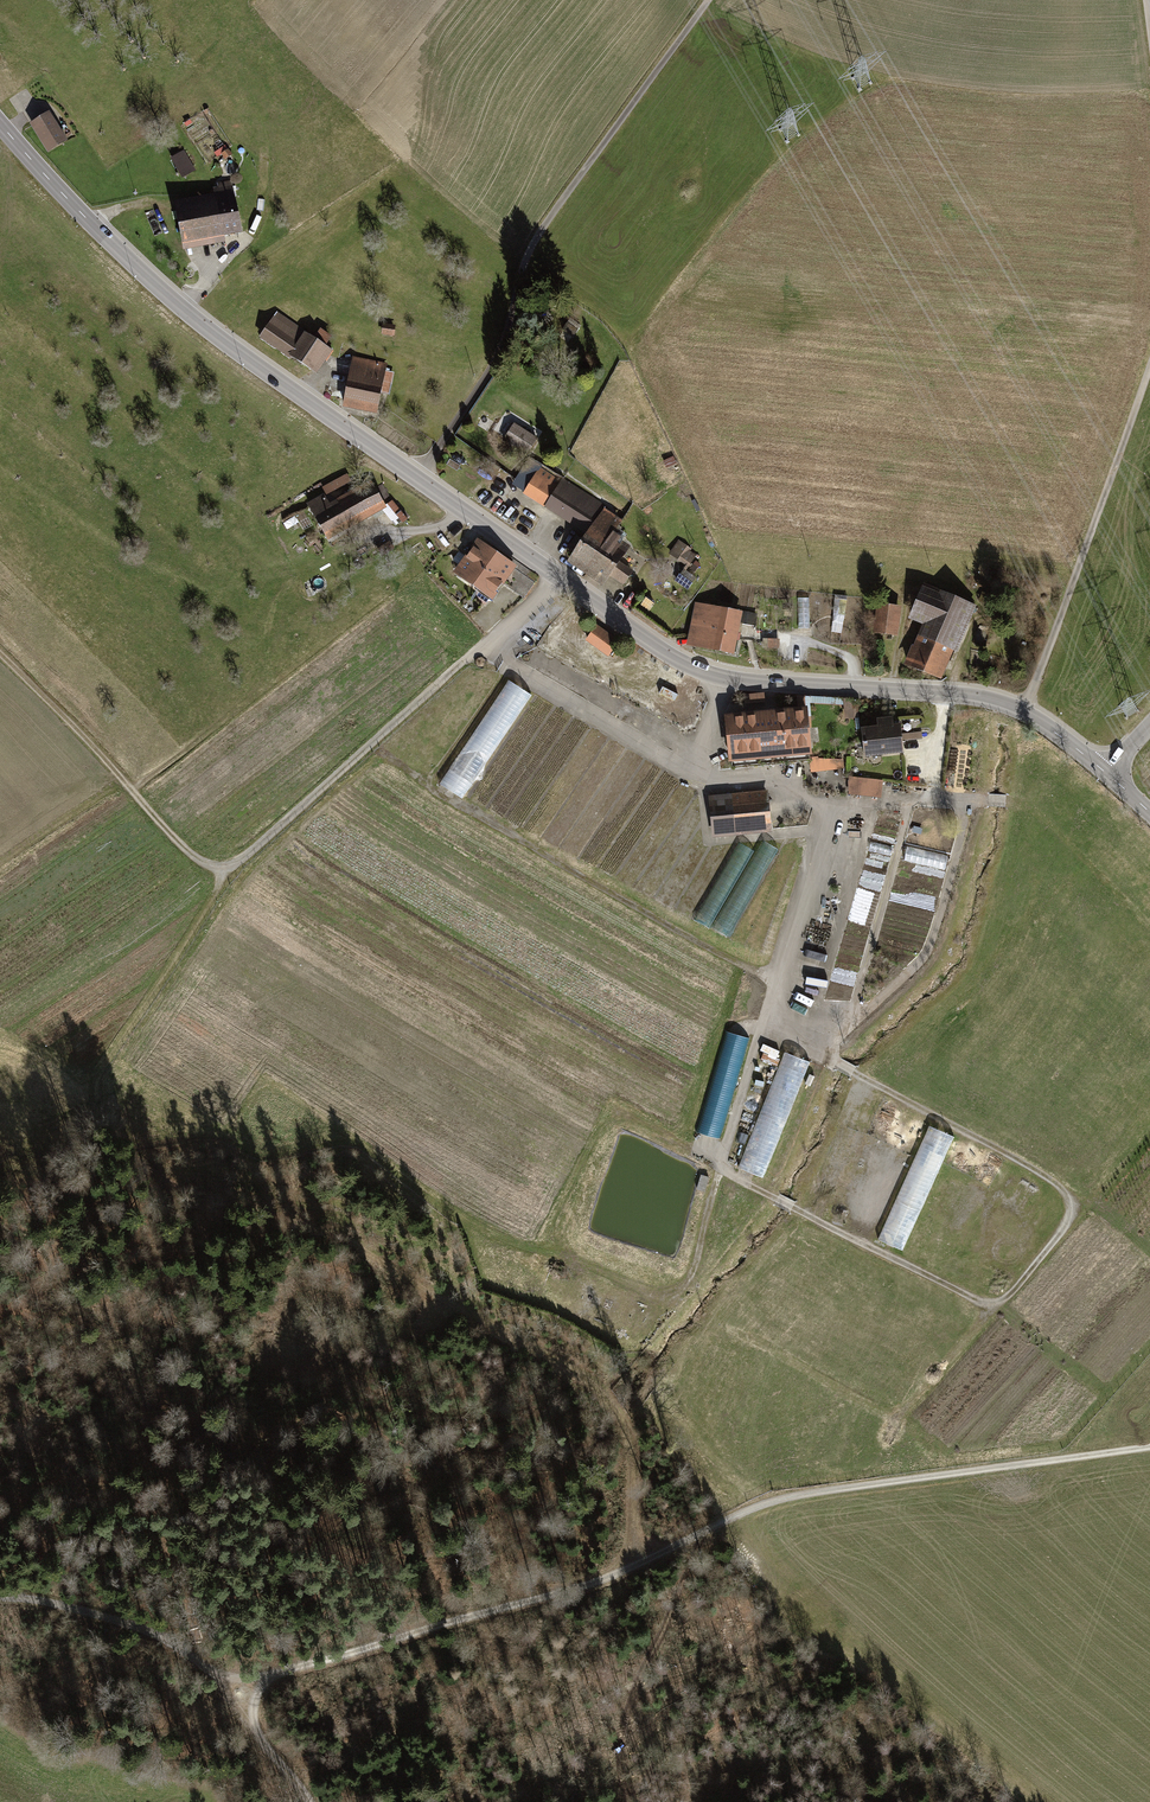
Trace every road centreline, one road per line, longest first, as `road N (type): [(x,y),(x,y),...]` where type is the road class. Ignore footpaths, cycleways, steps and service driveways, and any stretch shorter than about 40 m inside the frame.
road 1 (tertiary): [(0,123),(190,316),(676,661),(722,679),(999,702),(1052,727),(1106,773)]
road 2 (track): [(971,799),(994,824),(994,854),(967,949),(953,979),(876,1047),(810,1217),(990,1308),(896,1423),(722,1324)]
road 3 (track): [(1149,1446),(788,1498),(591,1586),(369,1650),(234,1679)]
road 4 (track): [(633,1568),(637,1467),(600,1388),(307,1221),(135,1151),(97,1096)]
road 5 (track): [(547,1254),(668,1299),(690,1282),(720,1163),(835,805)]
road 6 (track): [(418,479),(496,362),(538,235),(710,0)]
road 7 (track): [(777,983),(712,954),(428,786),(514,671)]
road 8 (track): [(990,1308),(1072,1218),(1072,1203),(1058,1185),(808,1049),(797,1031)]
road 9 (track): [(557,578),(227,874)]
road 10 (track): [(315,1801),(273,1753),(234,1679),(158,1632),(90,1610),(0,1596)]
road 11 (track): [(1023,712),(1149,368)]
road 12 (track): [(1149,928),(1026,807),(933,799),(835,805)]
road 13 (track): [(0,653),(196,858),(227,874)]
road 14 (track): [(489,639),(514,671),(684,769),(708,772)]
road 15 (track): [(227,874),(97,1079),(97,1096)]
road 16 (track): [(797,1031),(802,1004),(820,987),(879,801)]
road 17 (track): [(971,799),(928,950),(881,1010)]
road 18 (track): [(913,801),(851,1009)]
road 19 (track): [(830,829),(711,842),(708,772)]

